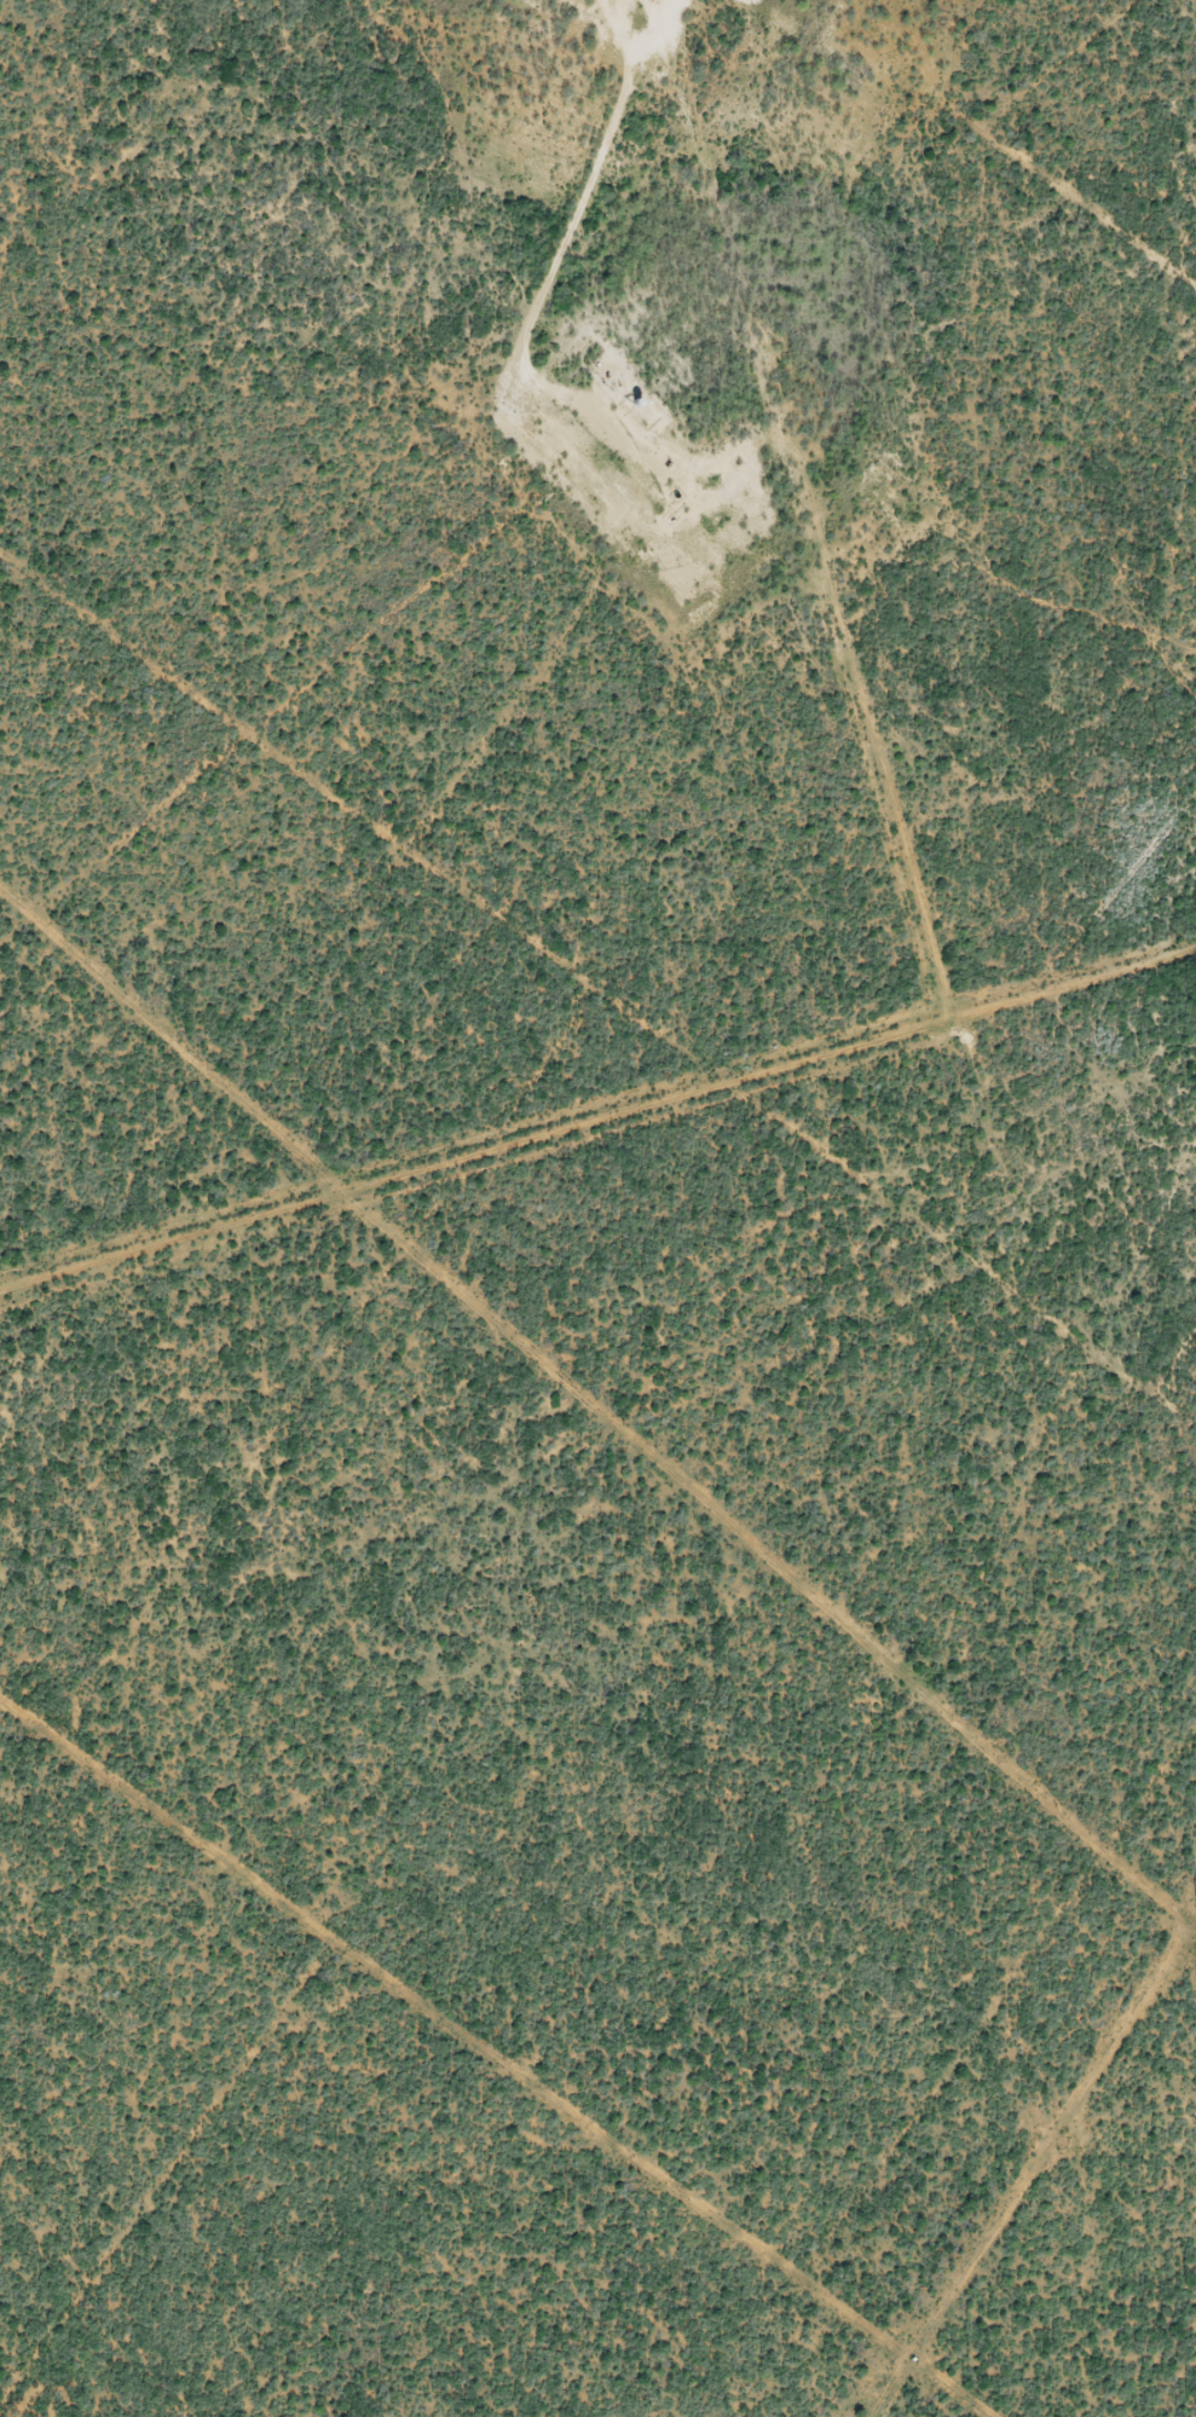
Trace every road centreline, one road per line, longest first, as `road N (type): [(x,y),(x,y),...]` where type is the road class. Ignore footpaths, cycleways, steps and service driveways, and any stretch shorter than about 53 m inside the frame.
road 1 (residential): [(1195,91),(1093,172),(1075,580),(1110,638),(1195,663)]

